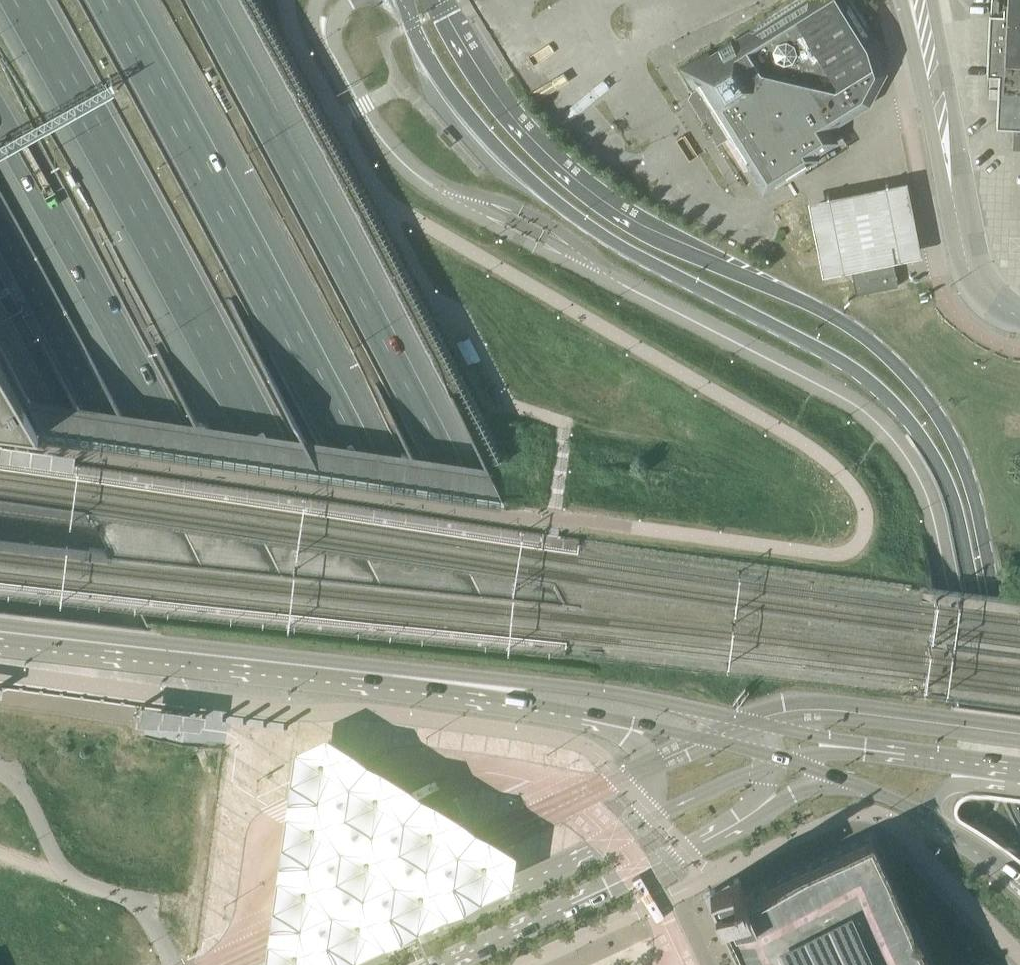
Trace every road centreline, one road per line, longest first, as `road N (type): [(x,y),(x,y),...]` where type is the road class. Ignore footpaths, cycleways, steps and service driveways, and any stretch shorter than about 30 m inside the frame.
road 1 (motorway): [(20,0),(279,468),(525,964)]
road 2 (secondary): [(398,0),(466,112),(560,205),(651,263),(863,376),(919,433),(951,491),(1002,760),(1019,810)]
road 3 (motorway): [(605,964),(367,479),(110,0)]
road 4 (motorway): [(688,964),(456,476),(202,0)]
road 5 (secondary): [(1019,734),(974,493),(953,440),(918,389),(835,317),(717,265),(617,210),(565,171),(485,78),(439,0)]
road 6 (motorway): [(0,124),(180,440),(440,964)]
road 7 (secondary): [(362,964),(99,412),(0,232)]
road 8 (secondary): [(0,289),(326,964)]
road 9 (secondary): [(0,631),(390,674)]
road 10 (secondary): [(747,722),(619,692),(390,674)]
road 11 (unclassified): [(1019,319),(992,303),(971,254),(914,0)]
road 12 (tertiary): [(635,822),(591,851),(359,961),(332,964)]
road 13 (tertiary): [(440,964),(685,851)]
road 14 (secondary): [(578,712),(766,755)]
road 15 (secondary): [(390,674),(578,712)]
road 16 (tertiary): [(685,851),(834,778)]
road 17 (secondary): [(578,712),(623,737),(649,764),(650,796),(635,822)]
road 18 (tertiary): [(767,765),(635,822)]
road 19 (secondary): [(1004,763),(862,744)]
road 20 (secondary): [(685,851),(757,795),(767,765)]

